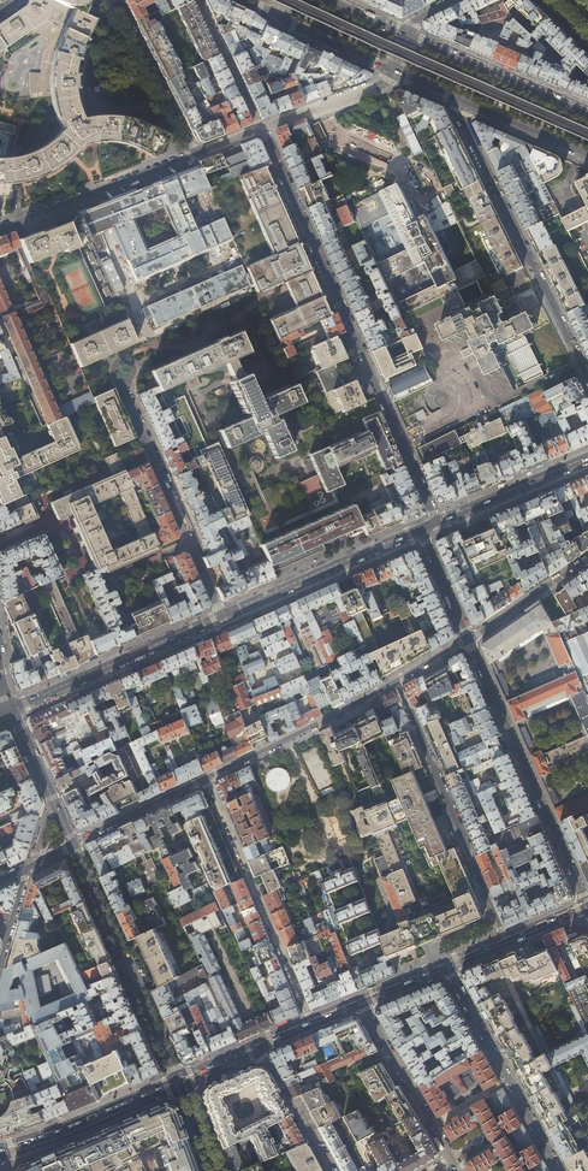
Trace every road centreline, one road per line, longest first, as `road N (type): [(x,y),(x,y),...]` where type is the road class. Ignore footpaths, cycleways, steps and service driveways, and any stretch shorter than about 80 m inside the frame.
road 1 (residential): [(437,522),(262,128)]
road 2 (residential): [(449,96),(587,377)]
road 3 (residential): [(587,907),(468,639)]
road 4 (residential): [(507,942),(397,681)]
road 5 (residential): [(313,1024),(208,777)]
road 6 (tertiary): [(73,844),(181,1087)]
road 7 (residential): [(122,380),(223,617)]
road 8 (secondary): [(223,617),(9,709)]
road 9 (residential): [(449,967),(559,1170)]
road 10 (secondary): [(421,529),(223,617)]
road 11 (residential): [(397,681),(208,777)]
road 12 (residential): [(196,155),(0,230)]
road 13 (secondary): [(587,116),(406,35)]
road 14 (secondary): [(0,1157),(181,1087)]
road 15 (residential): [(454,1160),(362,1003)]
road 16 (residential): [(115,0),(196,155)]
road 17 (secondary): [(239,0),(392,71)]
road 18 (secondary): [(587,457),(437,522)]
road 19 (secondary): [(449,96),(587,157)]
road 20 (residential): [(208,777),(73,844)]
road 21 (tertiary): [(9,709),(73,844)]
road 22 (residential): [(392,71),(381,86),(262,128)]
road 23 (residential): [(587,560),(468,639)]
road 24 (residential): [(201,0),(262,128)]
road 25 (unclassified): [(326,1170),(261,1048)]

